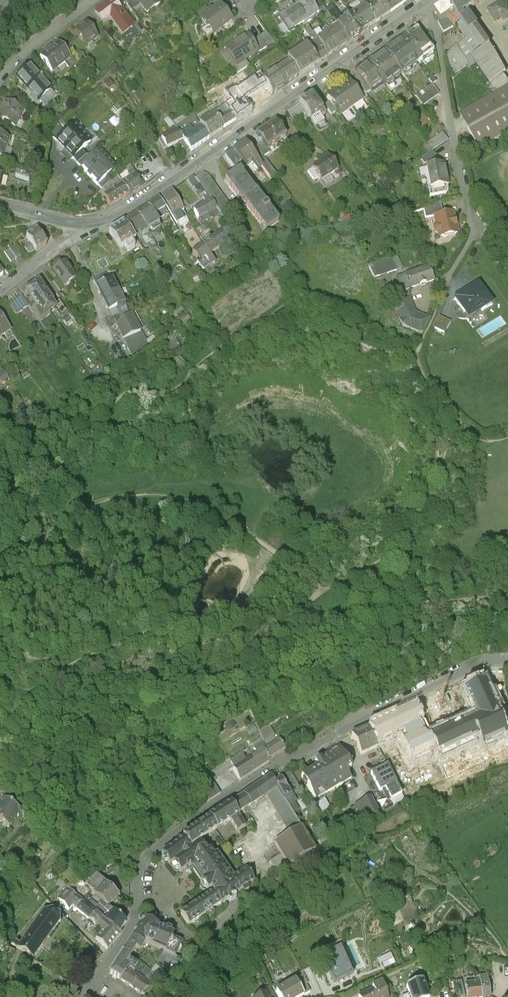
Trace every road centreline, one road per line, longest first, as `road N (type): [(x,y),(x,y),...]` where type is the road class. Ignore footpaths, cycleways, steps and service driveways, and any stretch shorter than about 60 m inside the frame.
road 1 (residential): [(122,942),(139,906),(142,862),(177,829),(344,729),(456,674),(507,660)]
road 2 (residential): [(91,235),(429,4)]
road 3 (residential): [(429,4),(475,234)]
road 4 (residential): [(0,82),(94,0)]

